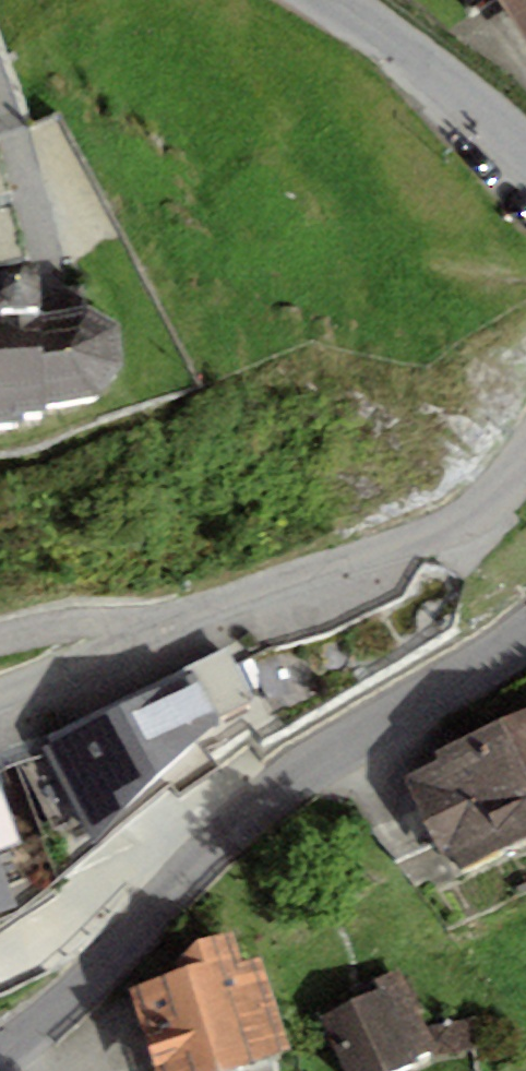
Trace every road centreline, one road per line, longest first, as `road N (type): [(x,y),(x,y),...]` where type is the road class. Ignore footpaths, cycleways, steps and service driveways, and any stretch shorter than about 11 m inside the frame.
road 1 (residential): [(0,1055),(288,779),(525,636)]
road 2 (residential): [(0,693),(153,627),(419,534),(501,488),(525,457)]
road 3 (residential): [(525,159),(448,83),(332,0)]
road 4 (track): [(153,627),(93,620),(0,640)]

